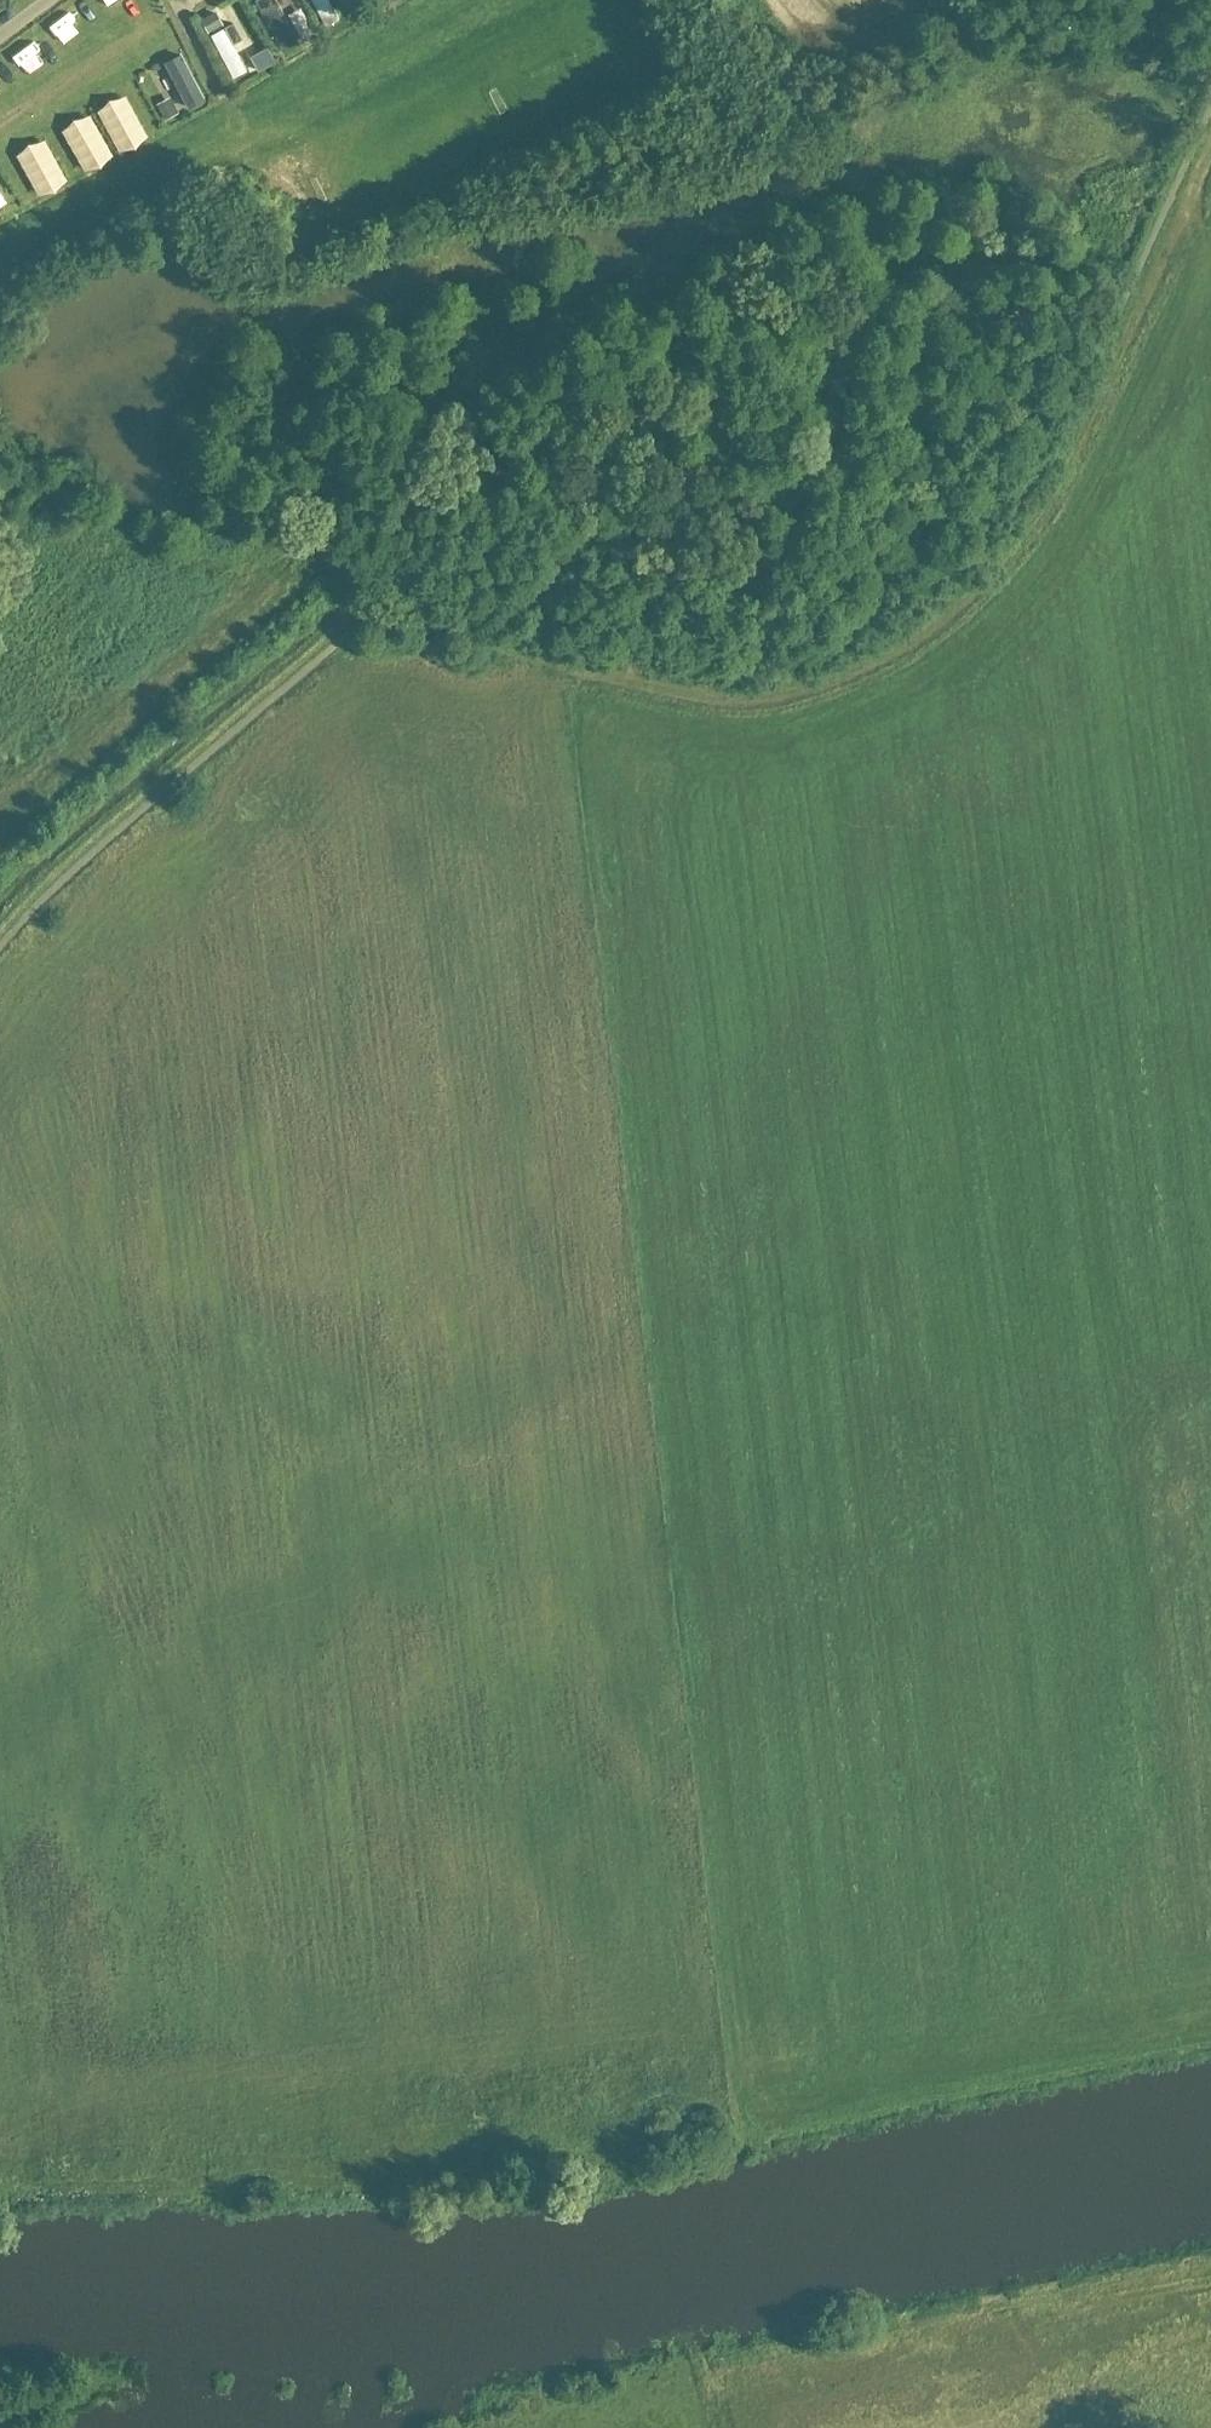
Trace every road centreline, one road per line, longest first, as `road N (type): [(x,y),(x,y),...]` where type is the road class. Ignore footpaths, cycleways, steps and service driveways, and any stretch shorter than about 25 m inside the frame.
road 1 (track): [(1210,168),(1040,528),(1004,580),(912,659),(835,688),(735,703),(459,641),(386,613)]

